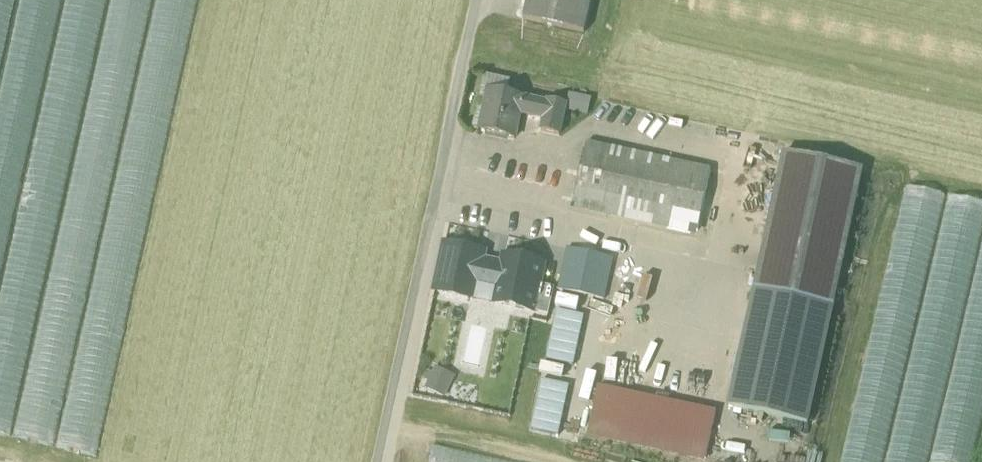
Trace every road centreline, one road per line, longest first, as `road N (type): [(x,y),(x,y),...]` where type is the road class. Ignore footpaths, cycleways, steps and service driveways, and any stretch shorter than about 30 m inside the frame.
road 1 (residential): [(377,461),(477,0)]

